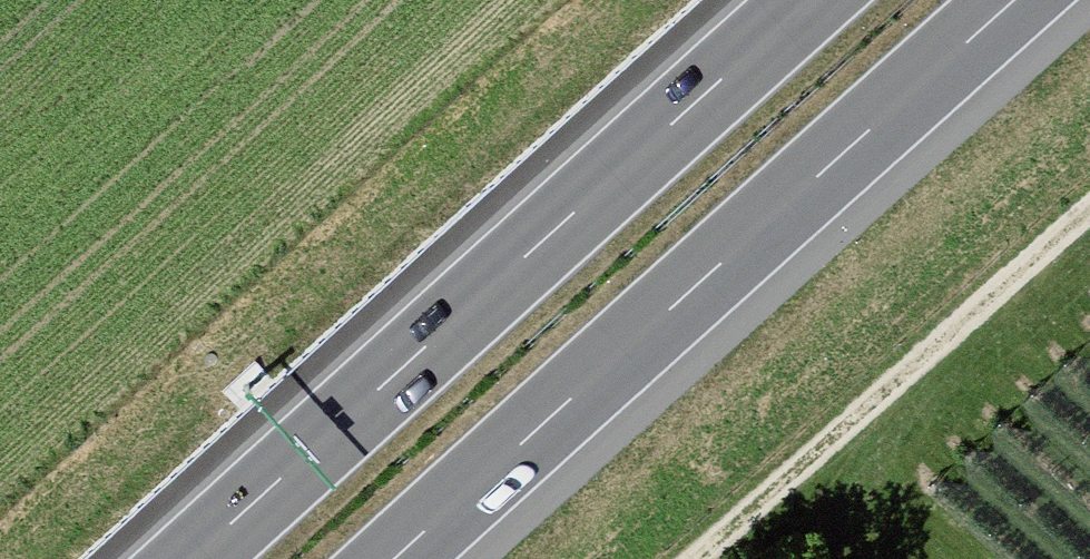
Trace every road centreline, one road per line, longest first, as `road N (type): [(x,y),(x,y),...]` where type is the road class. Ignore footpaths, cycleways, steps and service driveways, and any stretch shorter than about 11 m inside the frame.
road 1 (motorway): [(395,558),(1014,0)]
road 2 (motorway): [(810,0),(193,558)]
road 3 (track): [(697,558),(1089,210)]

